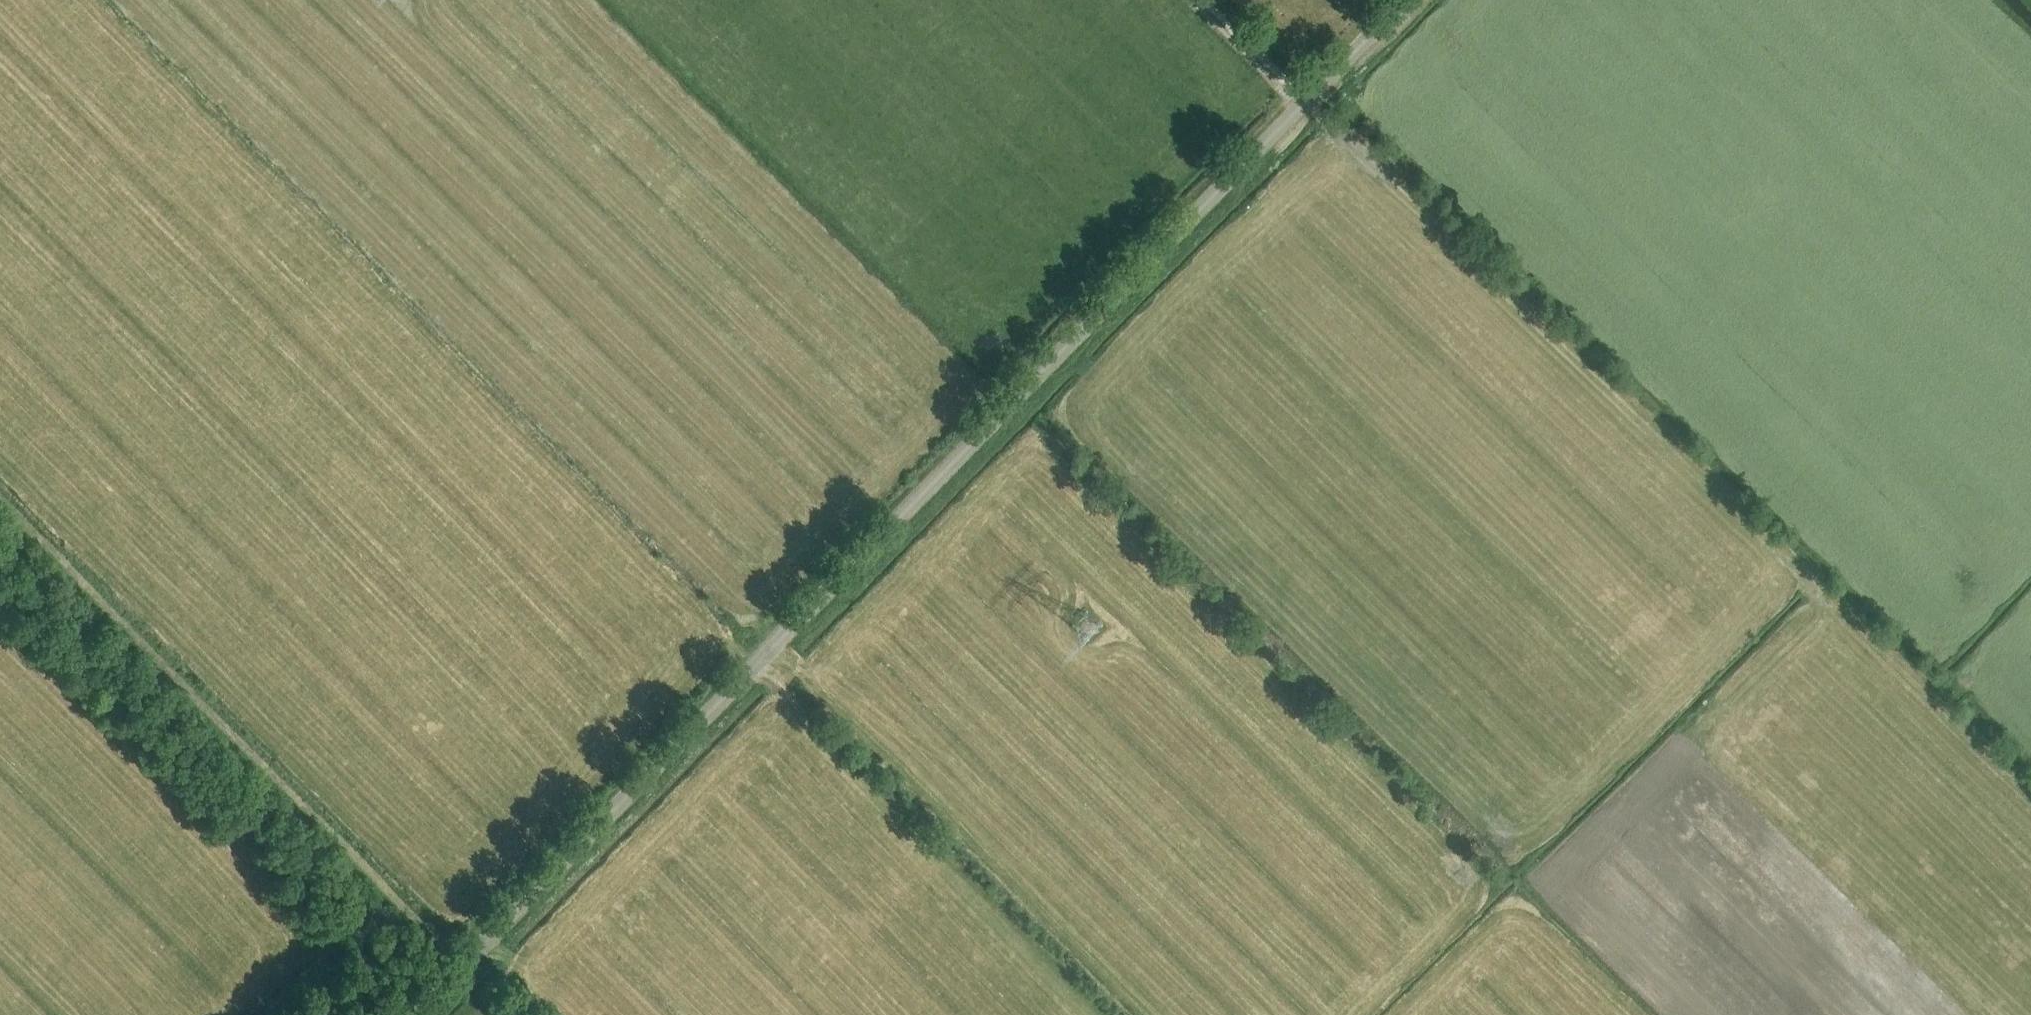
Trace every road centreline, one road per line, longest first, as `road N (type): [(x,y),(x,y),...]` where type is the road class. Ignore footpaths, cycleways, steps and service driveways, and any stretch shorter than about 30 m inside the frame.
road 1 (unclassified): [(408,1014),(1409,0)]

